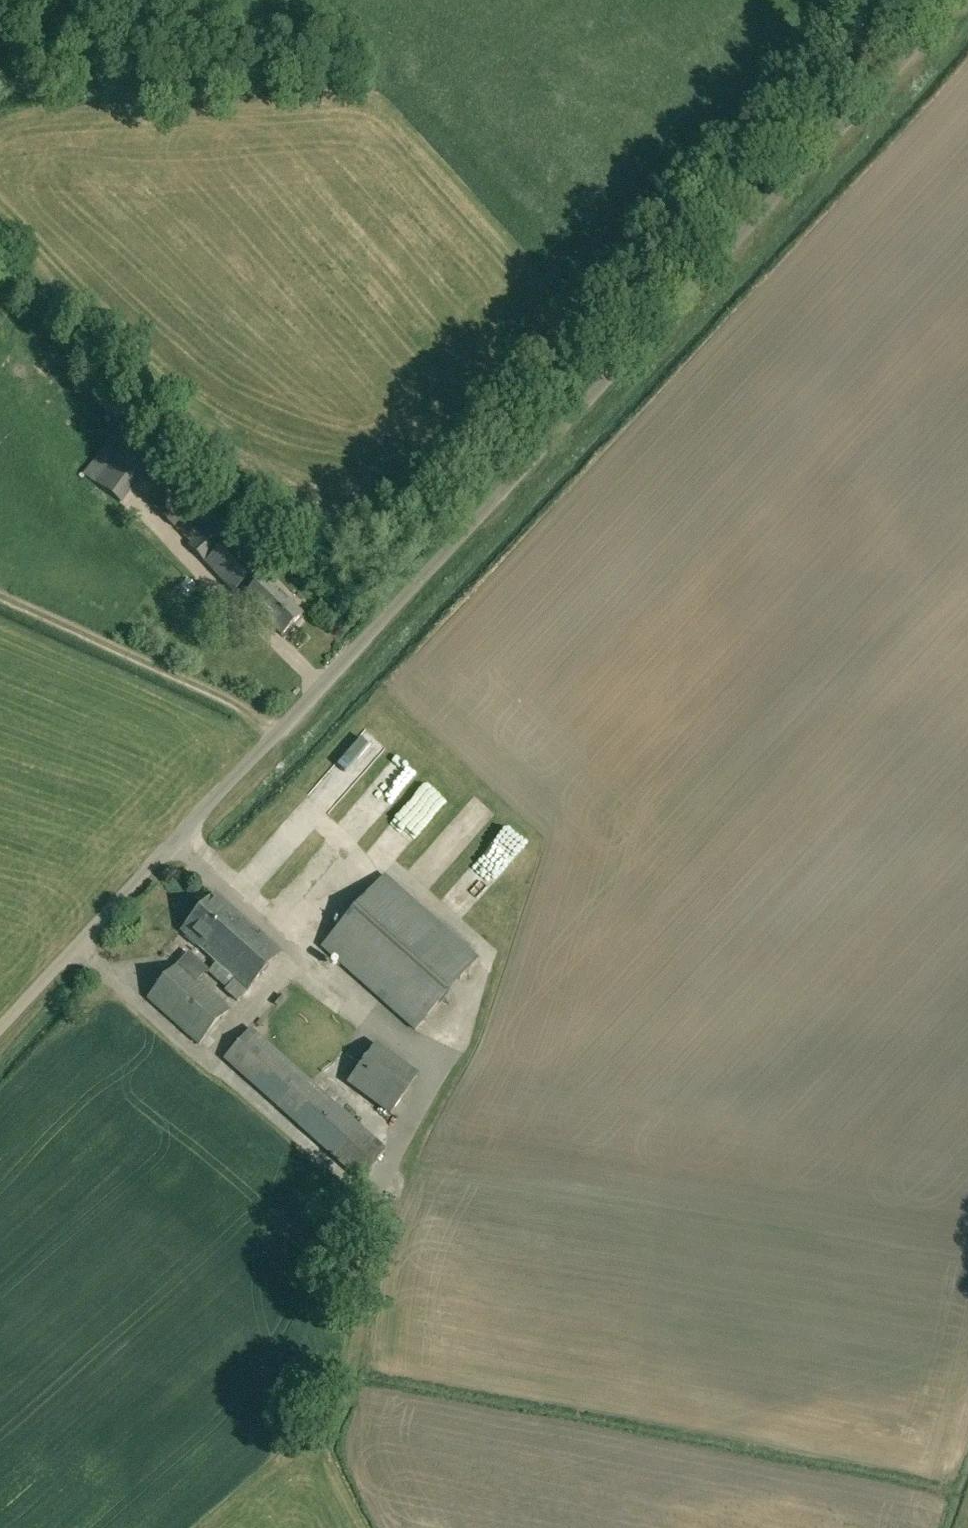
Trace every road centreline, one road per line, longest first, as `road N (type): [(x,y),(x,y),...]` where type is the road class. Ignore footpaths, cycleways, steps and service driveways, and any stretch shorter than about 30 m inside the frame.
road 1 (unclassified): [(959,0),(0,1026)]

